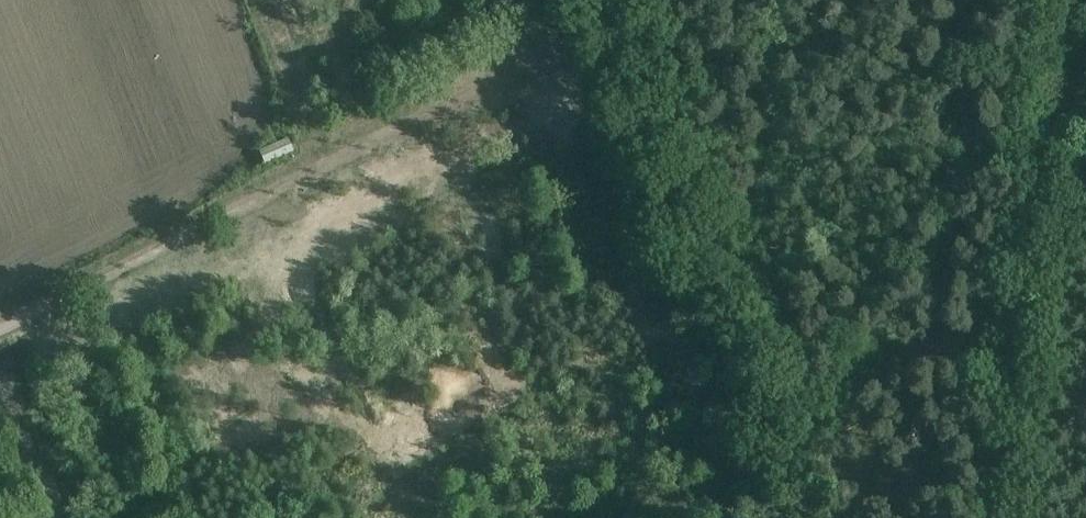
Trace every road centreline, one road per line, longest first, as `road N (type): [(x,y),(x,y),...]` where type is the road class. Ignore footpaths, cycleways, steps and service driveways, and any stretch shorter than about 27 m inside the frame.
road 1 (tertiary): [(993,517),(1051,0)]

